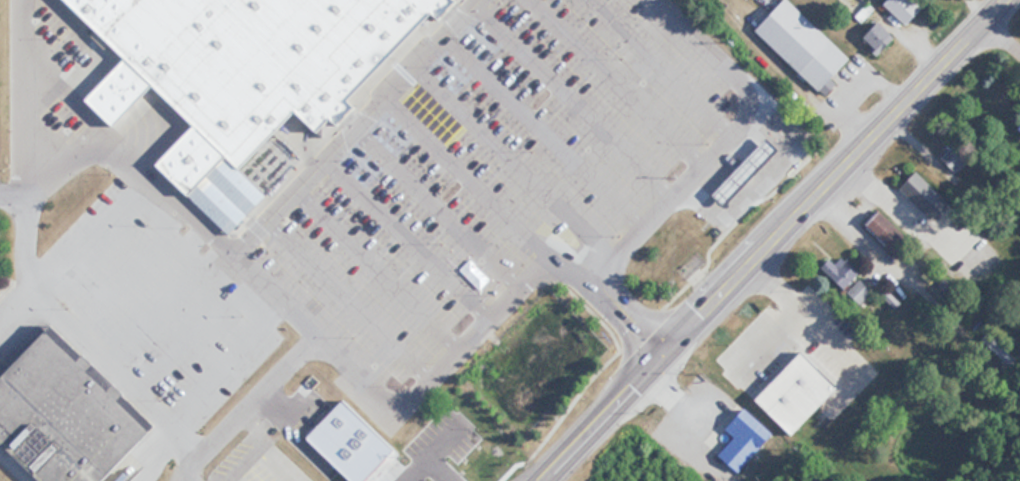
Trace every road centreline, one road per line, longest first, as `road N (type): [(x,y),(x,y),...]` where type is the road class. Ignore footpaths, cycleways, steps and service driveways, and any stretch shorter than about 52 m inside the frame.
road 1 (primary): [(534,480),(1002,0)]

